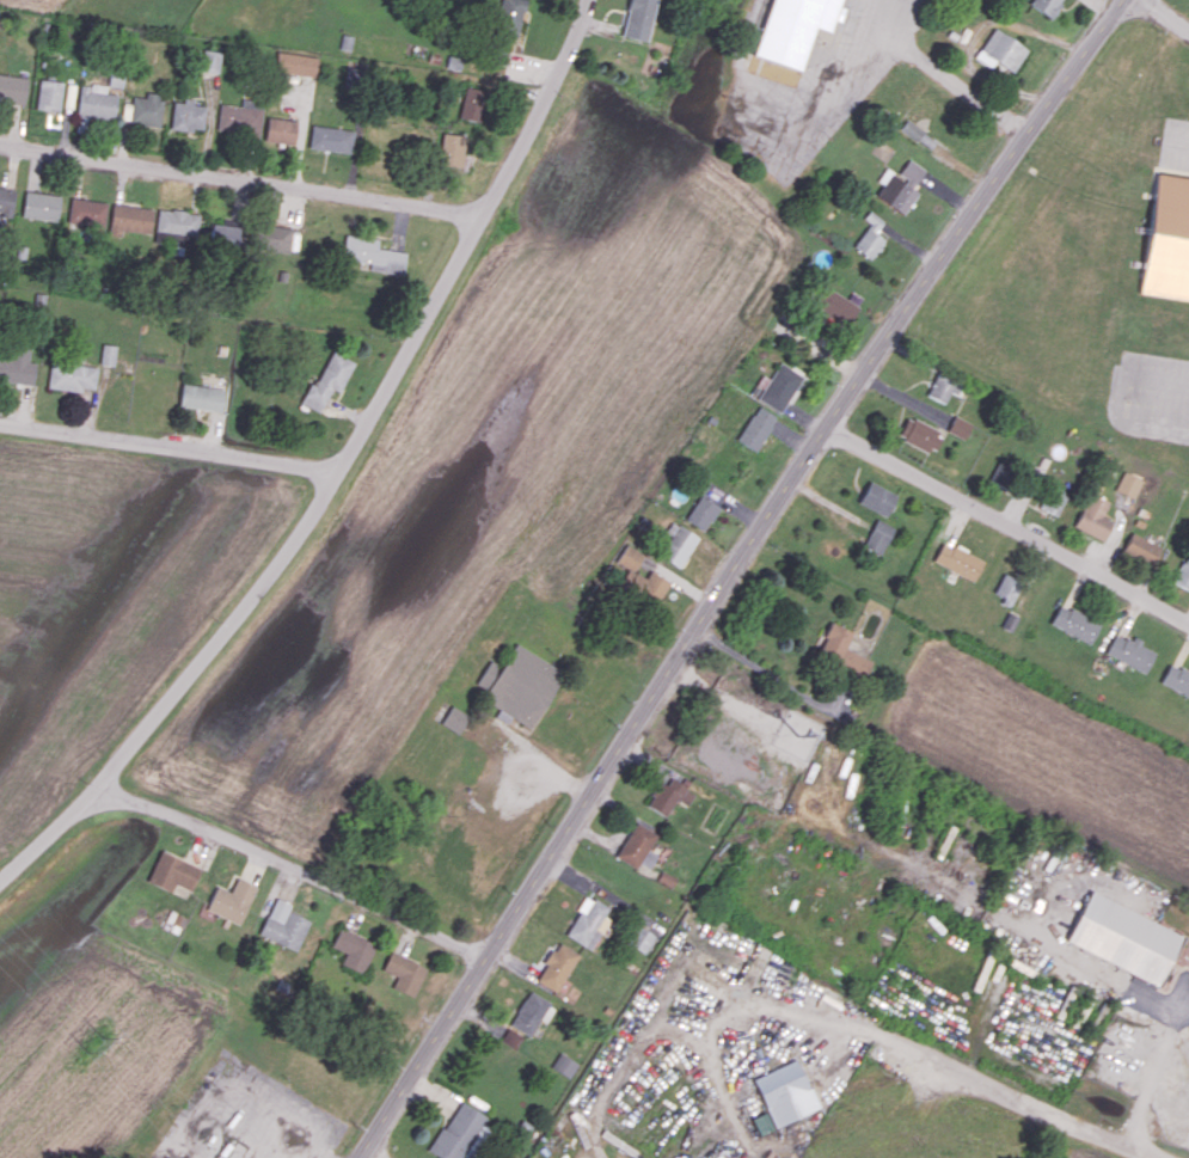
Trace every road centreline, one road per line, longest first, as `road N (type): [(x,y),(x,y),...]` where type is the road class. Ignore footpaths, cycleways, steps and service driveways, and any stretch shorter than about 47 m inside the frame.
road 1 (residential): [(1121,0),(823,425),(358,1157)]
road 2 (residential): [(594,0),(566,68),(299,549),(97,789),(0,889)]
road 3 (residential): [(483,220),(0,150)]
road 4 (residential): [(485,956),(97,789)]
road 5 (residential): [(1188,621),(823,425)]
road 6 (residential): [(343,472),(0,425)]
road 7 (residential): [(891,1035),(1188,1157)]

